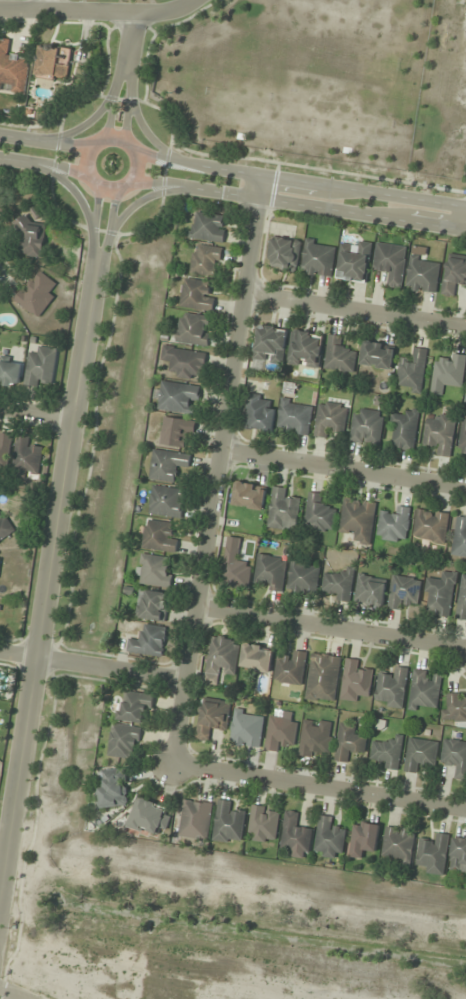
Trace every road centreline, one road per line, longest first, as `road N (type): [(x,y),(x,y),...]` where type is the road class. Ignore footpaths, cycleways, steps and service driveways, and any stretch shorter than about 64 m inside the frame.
road 1 (residential): [(95,270),(3,865)]
road 2 (residential): [(265,177),(172,765)]
road 3 (tertiary): [(132,182),(465,231)]
road 4 (tertiary): [(465,207),(138,153)]
road 5 (residential): [(172,765),(465,812)]
road 6 (residential): [(465,651),(196,610)]
road 7 (residential): [(465,490),(222,450)]
road 8 (residential): [(247,292),(465,324)]
road 9 (residential): [(189,0),(166,10),(0,7)]
road 10 (residential): [(0,651),(185,682)]
road 11 (tertiary): [(96,187),(118,190),(135,178),(140,161),(126,139),(104,136),(87,149),(84,170),(96,187)]
road 12 (residential): [(134,10),(104,136)]
road 13 (residential): [(126,139),(134,10)]
road 14 (tertiary): [(108,237),(158,194),(212,189)]

